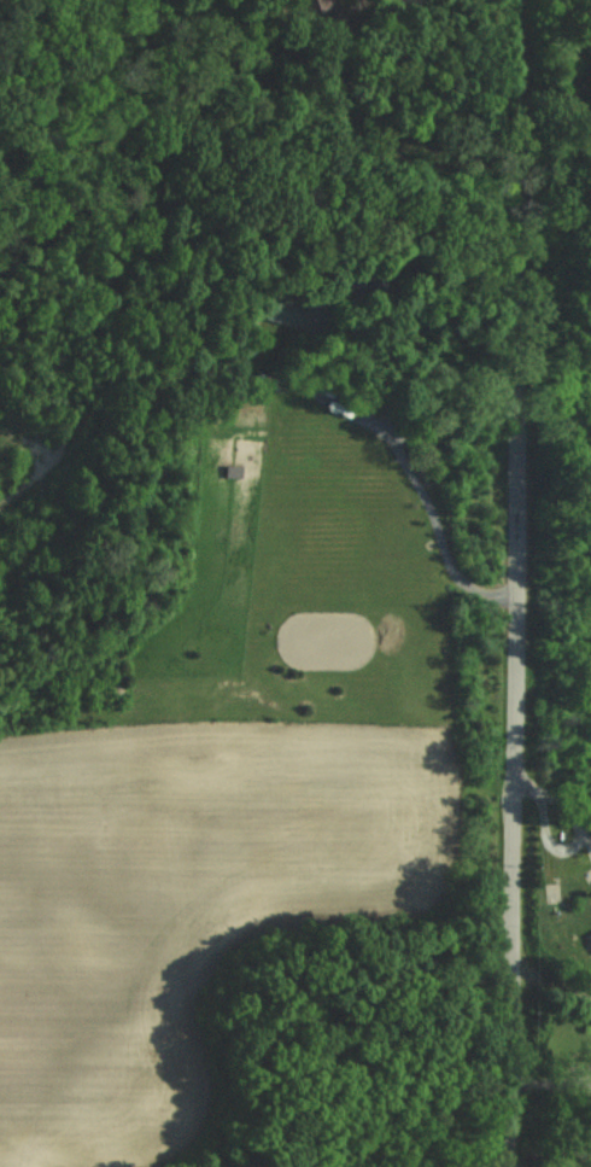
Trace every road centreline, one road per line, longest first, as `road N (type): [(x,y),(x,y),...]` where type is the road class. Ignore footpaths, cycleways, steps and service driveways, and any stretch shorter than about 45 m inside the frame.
road 1 (residential): [(522,0),(508,1166)]

